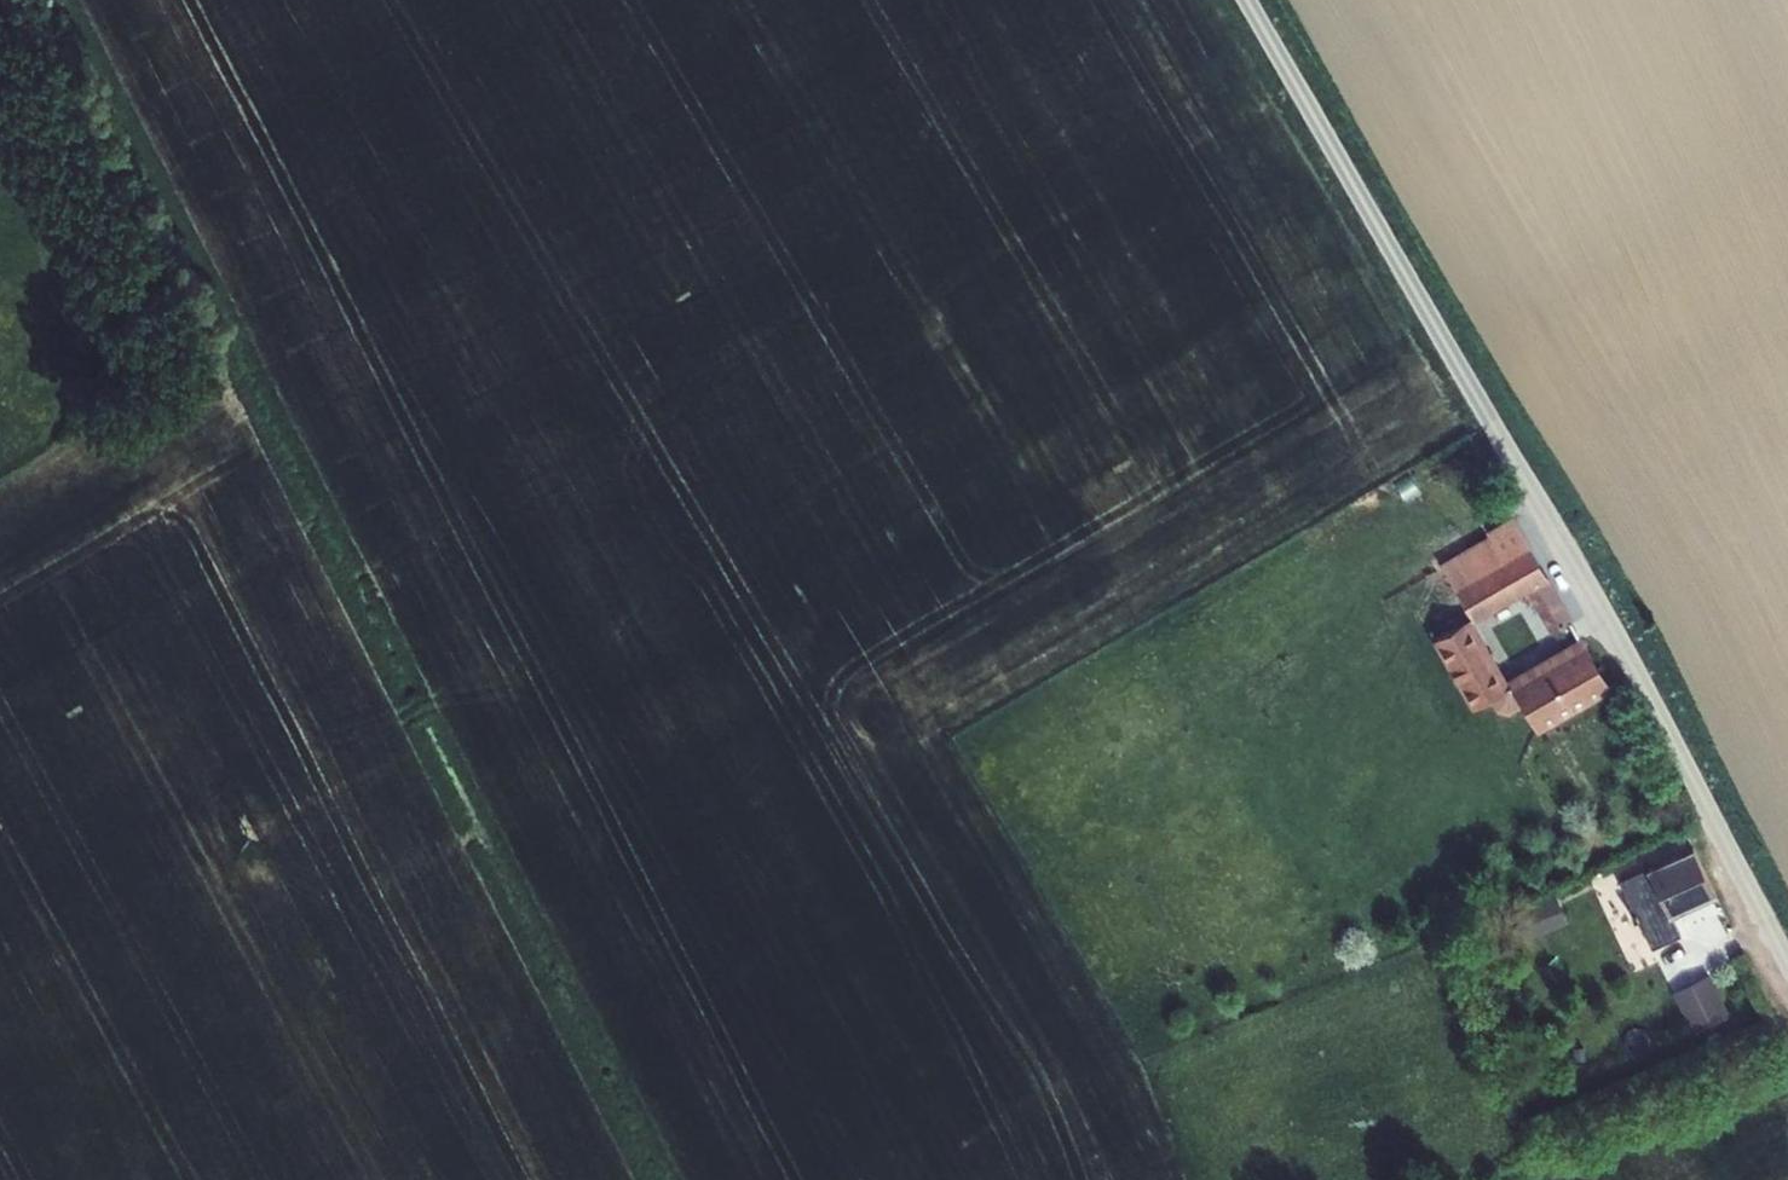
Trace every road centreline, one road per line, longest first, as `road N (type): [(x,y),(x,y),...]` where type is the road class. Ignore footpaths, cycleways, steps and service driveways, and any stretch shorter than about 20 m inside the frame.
road 1 (residential): [(1244,0),(1646,691),(1787,963)]

